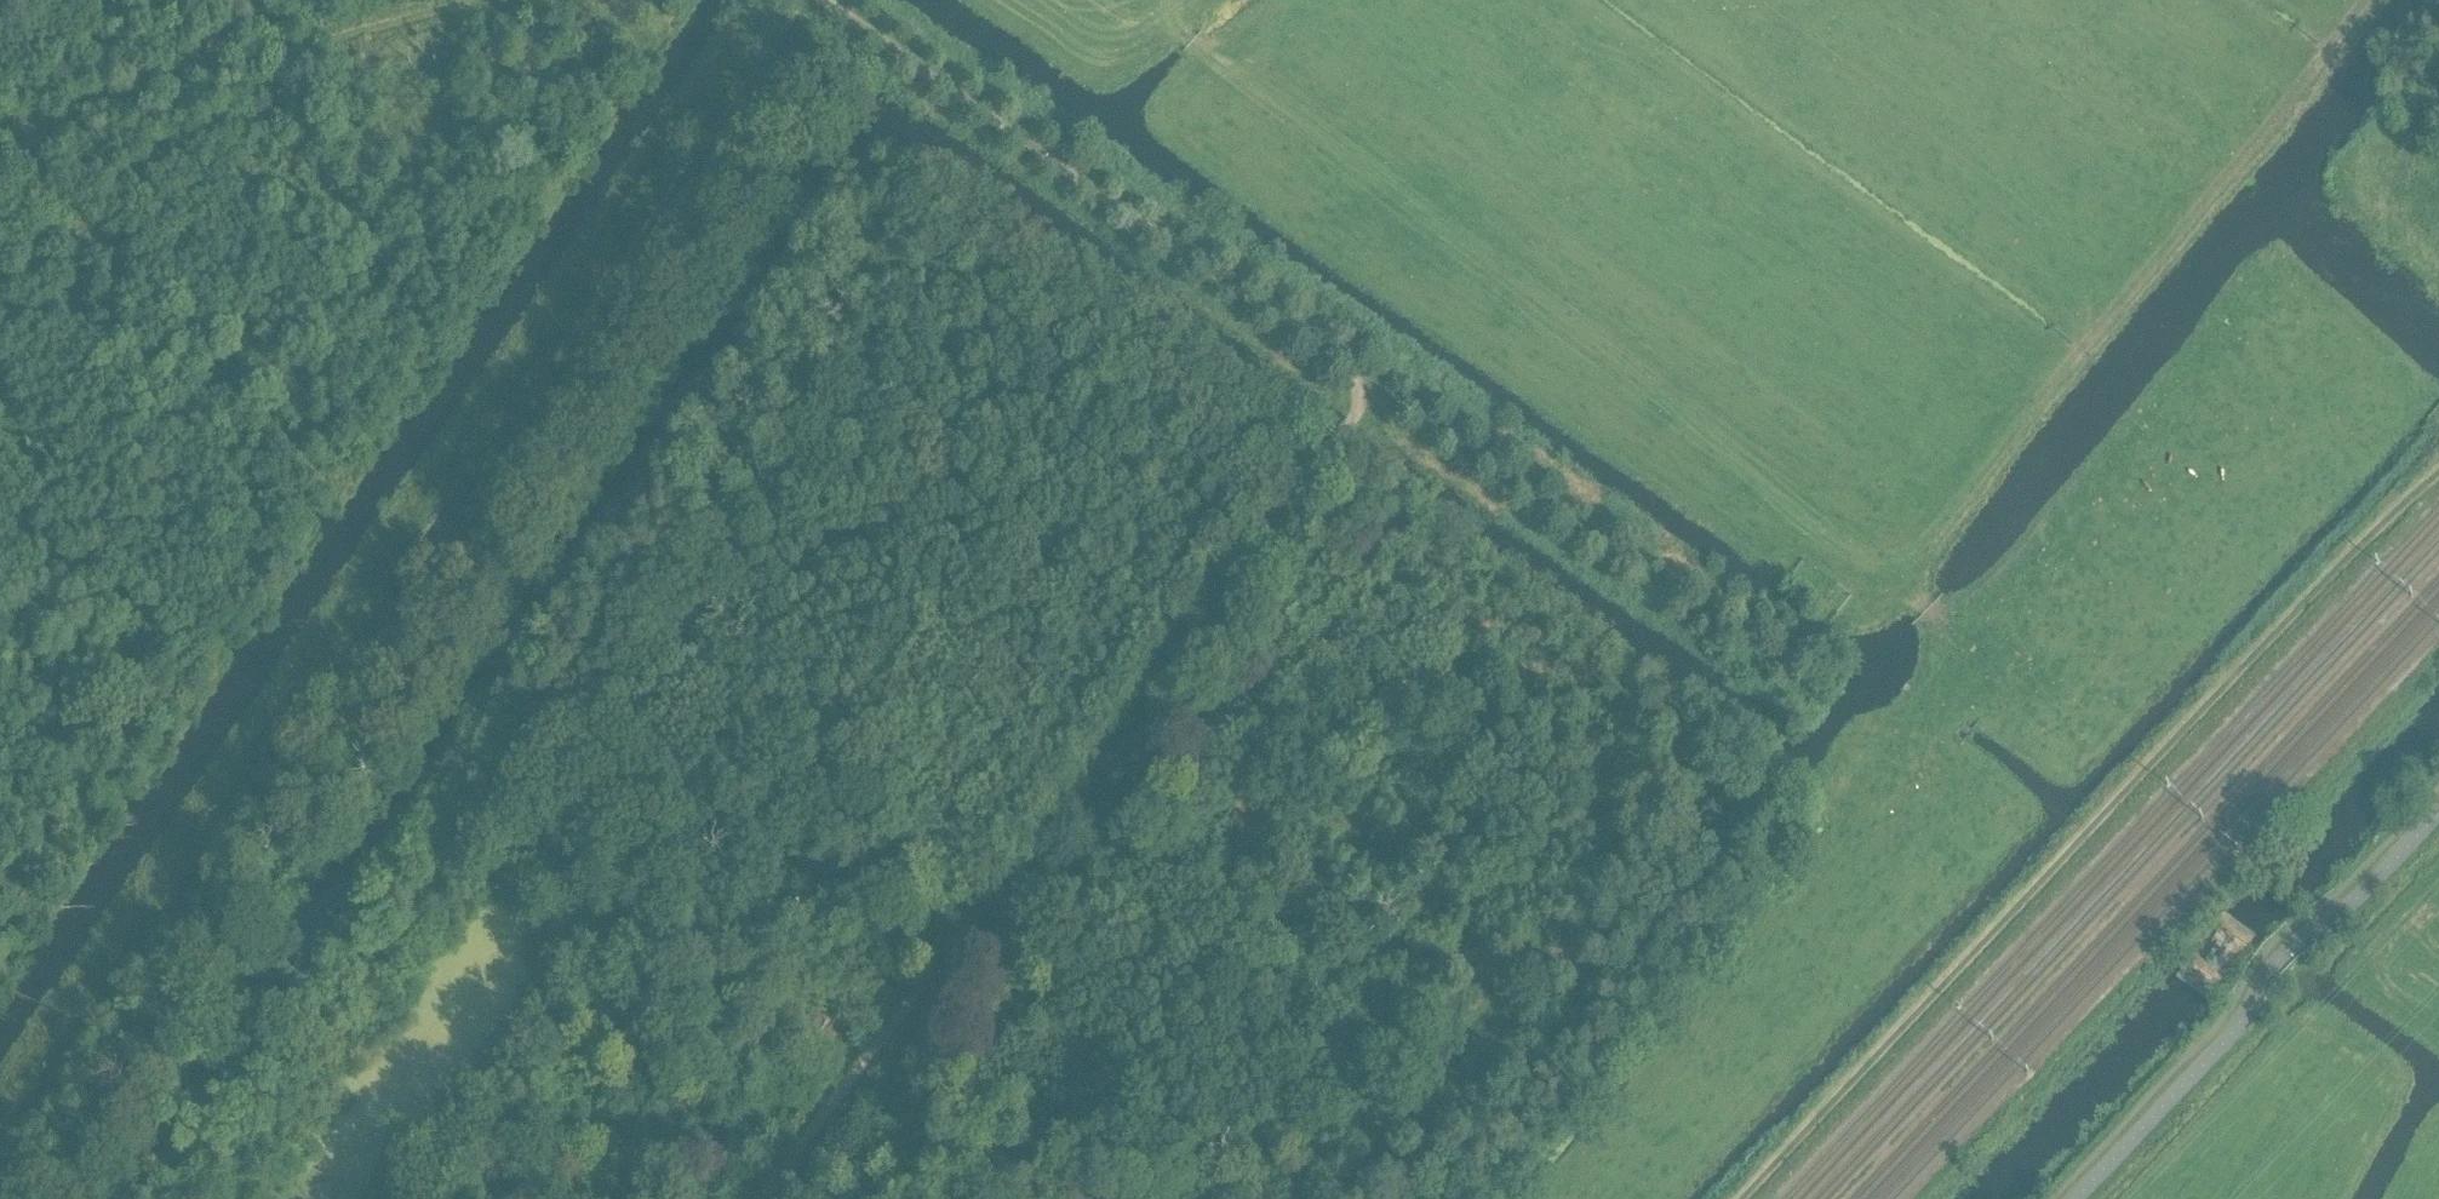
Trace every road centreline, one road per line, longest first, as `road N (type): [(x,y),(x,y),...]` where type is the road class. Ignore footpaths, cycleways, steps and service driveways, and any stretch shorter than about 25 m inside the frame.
road 1 (track): [(1751,1198),(2438,475)]
road 2 (track): [(1326,458),(761,1198)]
road 3 (track): [(2372,0),(1896,577),(1919,603)]
road 4 (track): [(1379,392),(819,0)]
road 5 (track): [(1813,620),(1785,655),(1759,658),(1379,392)]

